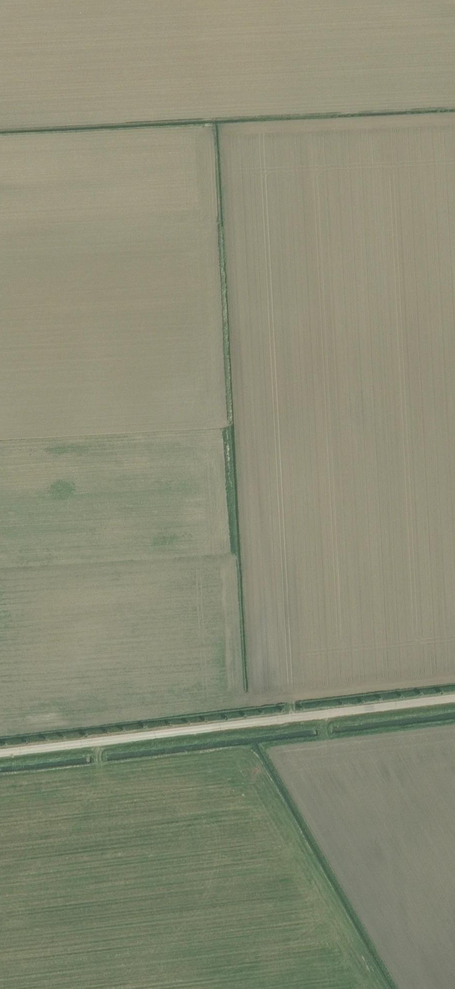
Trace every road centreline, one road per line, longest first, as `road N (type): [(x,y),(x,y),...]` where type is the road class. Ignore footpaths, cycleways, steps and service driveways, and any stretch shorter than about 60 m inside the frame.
road 1 (unclassified): [(0,753),(454,698)]

